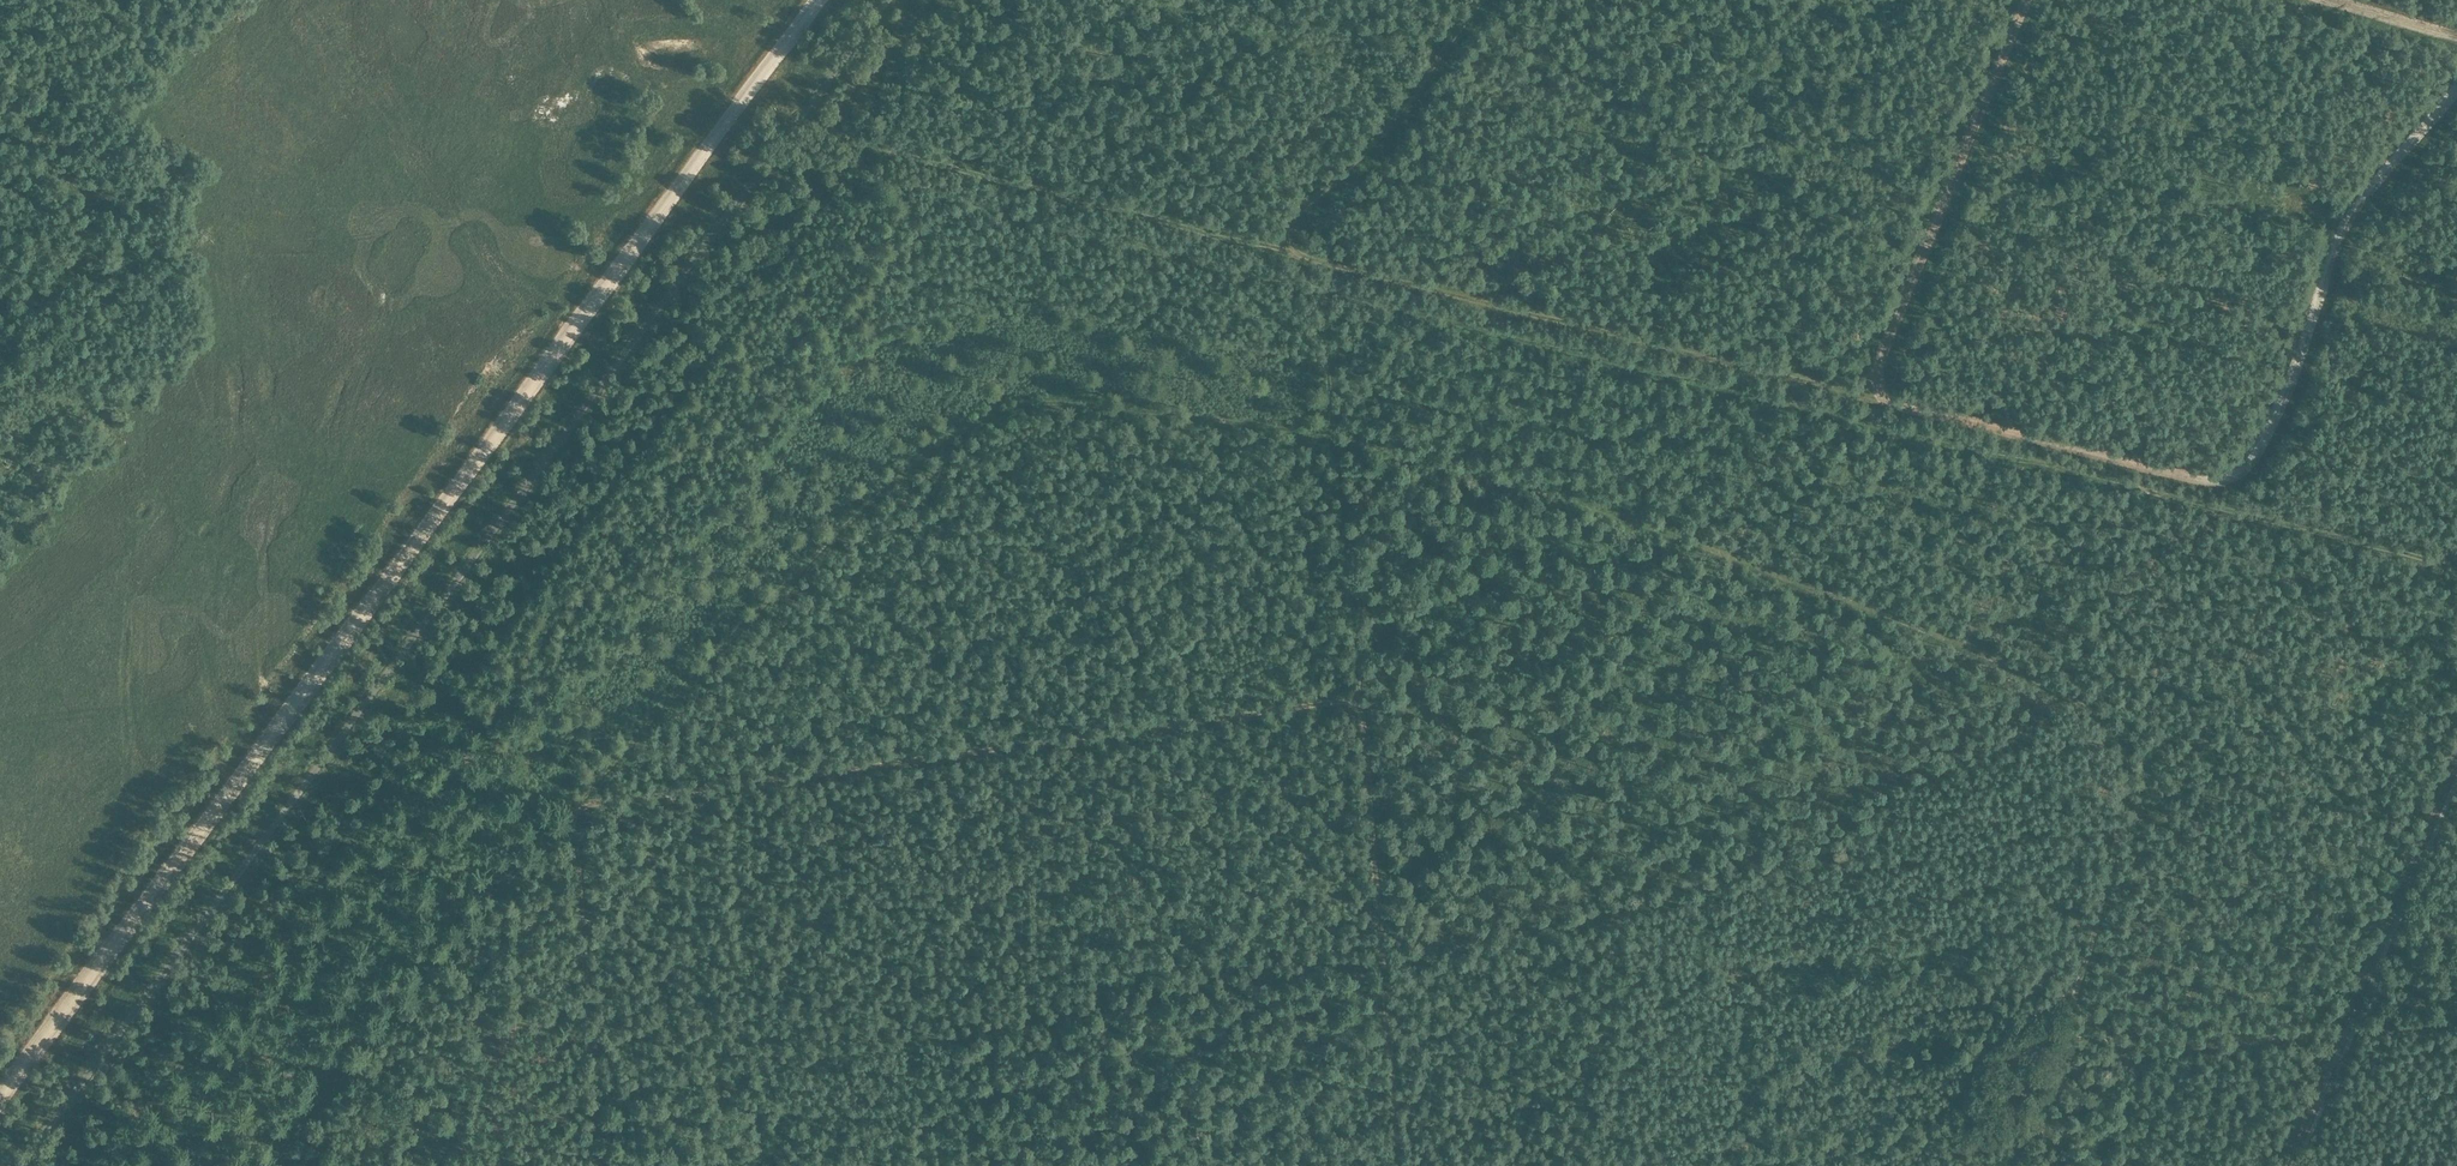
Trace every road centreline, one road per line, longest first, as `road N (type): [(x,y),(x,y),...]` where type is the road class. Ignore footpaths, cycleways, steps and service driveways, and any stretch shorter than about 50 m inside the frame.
road 1 (track): [(574,808),(813,558),(907,469),(988,415),(1047,402),(1363,443),(1706,546),(1980,653),(2106,720),(2124,749),(2127,771),(2107,886),(2058,1055),(2008,1165)]
road 2 (track): [(1400,1165),(1322,313),(1333,296),(2456,570)]
road 3 (track): [(0,1097),(821,0)]
road 4 (track): [(574,808),(1359,699)]
road 5 (track): [(275,1165),(574,808)]
road 6 (track): [(2288,1165),(2456,763)]
road 7 (track): [(604,1165),(574,808)]
road 8 (track): [(2344,1036),(2320,1033),(2051,1069)]

